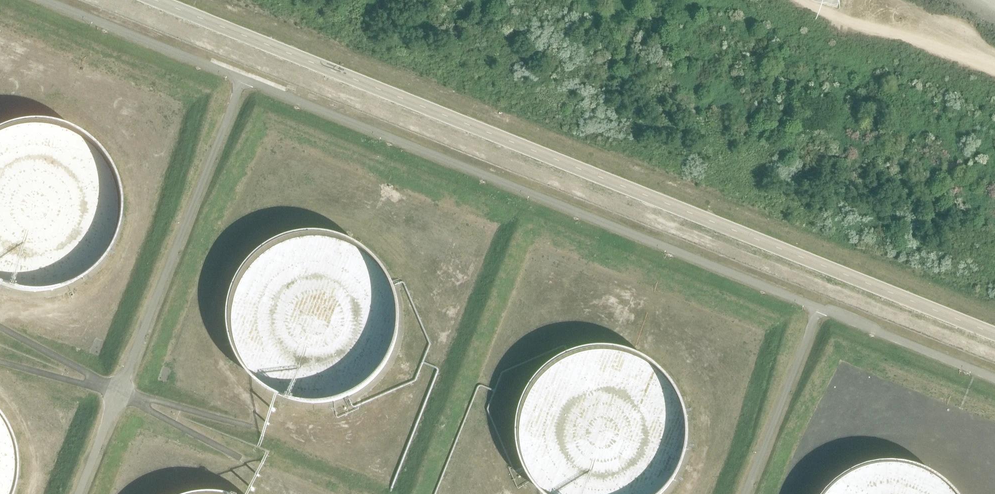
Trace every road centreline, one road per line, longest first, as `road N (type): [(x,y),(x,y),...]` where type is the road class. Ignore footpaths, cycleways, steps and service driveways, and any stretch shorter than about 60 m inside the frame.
road 1 (track): [(797,0),(853,26),(994,62)]

